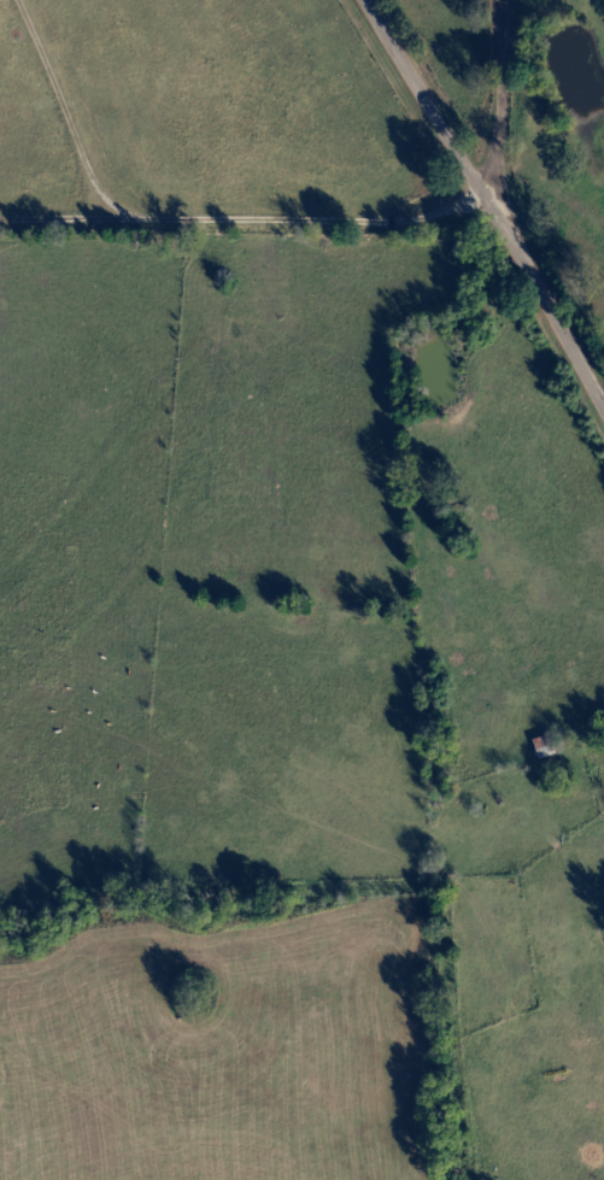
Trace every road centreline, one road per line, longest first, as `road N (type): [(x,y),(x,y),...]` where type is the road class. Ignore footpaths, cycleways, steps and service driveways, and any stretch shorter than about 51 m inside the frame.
road 1 (residential): [(603,374),(364,0)]

